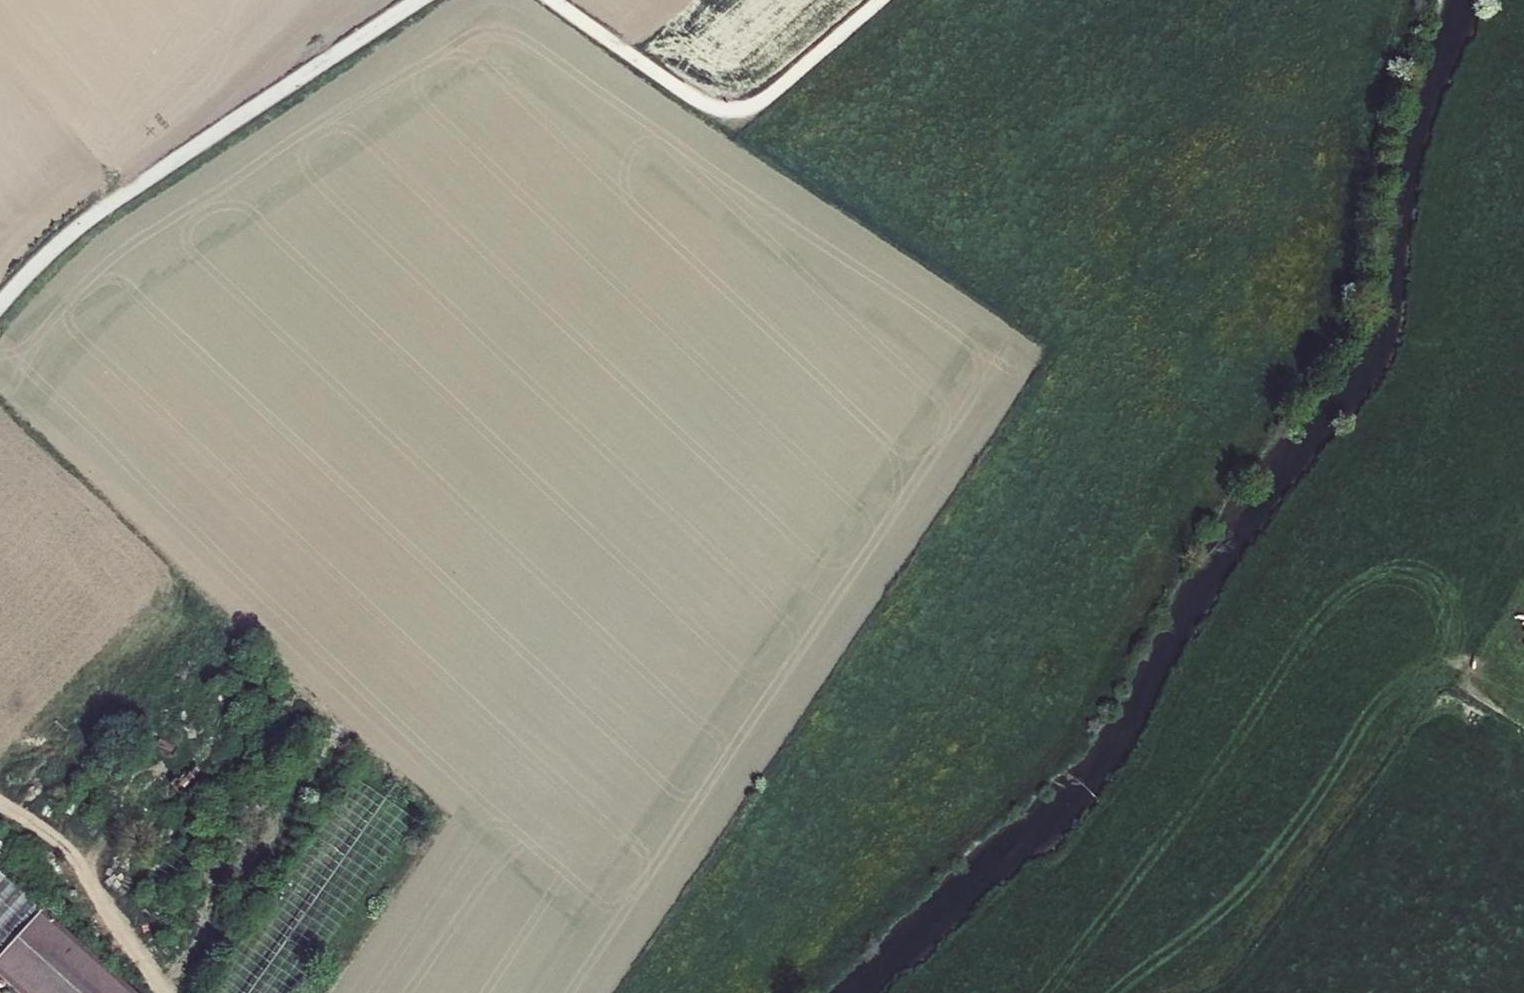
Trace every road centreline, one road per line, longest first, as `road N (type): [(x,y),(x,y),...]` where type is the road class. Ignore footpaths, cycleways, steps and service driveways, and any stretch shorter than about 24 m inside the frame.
road 1 (track): [(0,805),(77,857),(165,992)]

